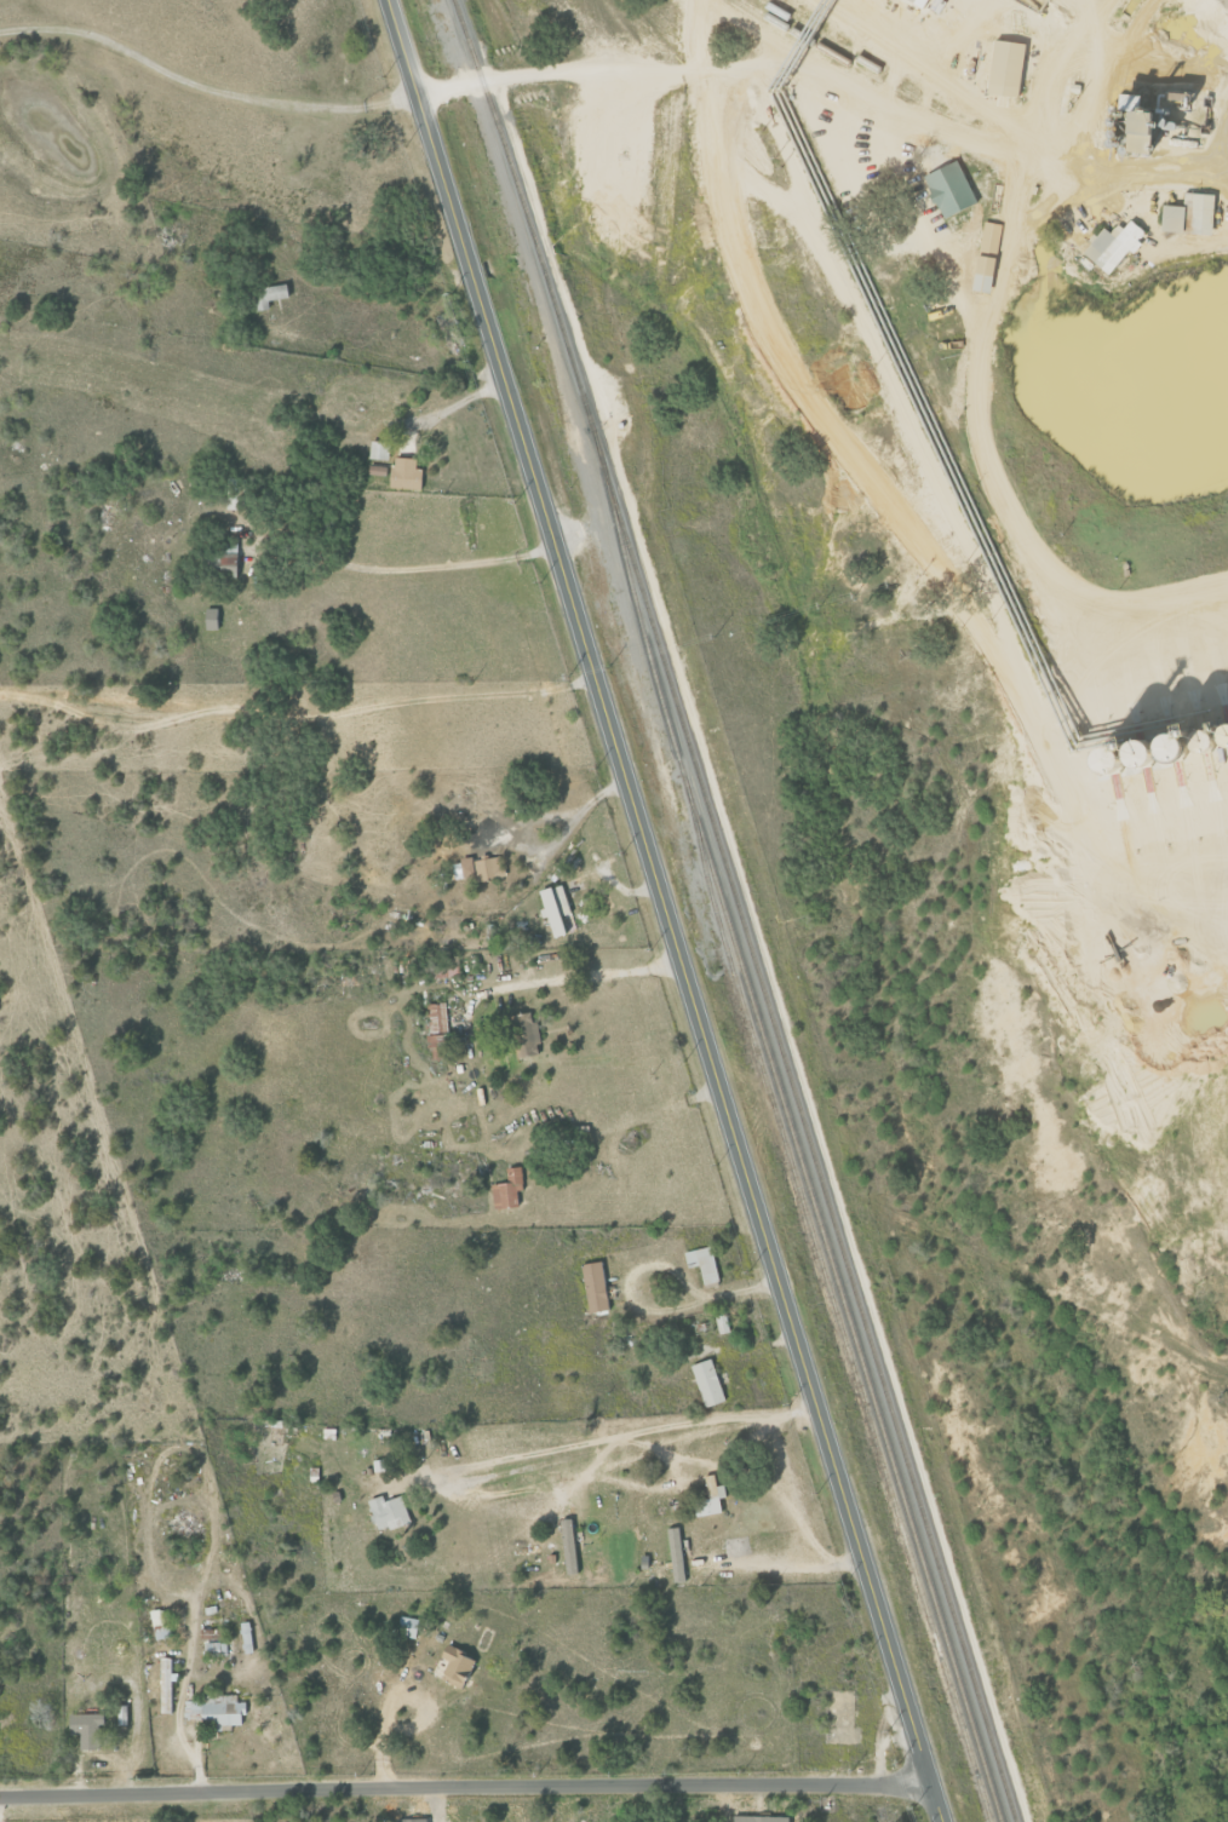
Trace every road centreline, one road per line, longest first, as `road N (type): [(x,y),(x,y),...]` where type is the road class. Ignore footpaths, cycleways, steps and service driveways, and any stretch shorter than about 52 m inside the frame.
road 1 (tertiary): [(391,0),(945,1821)]
road 2 (residential): [(1227,257),(1031,191),(700,63),(614,75),(614,251),(636,473),(629,504),(557,548)]
road 3 (residential): [(935,1788),(665,1784),(0,1798)]
road 4 (residential): [(1227,579),(1199,600),(1056,661)]

